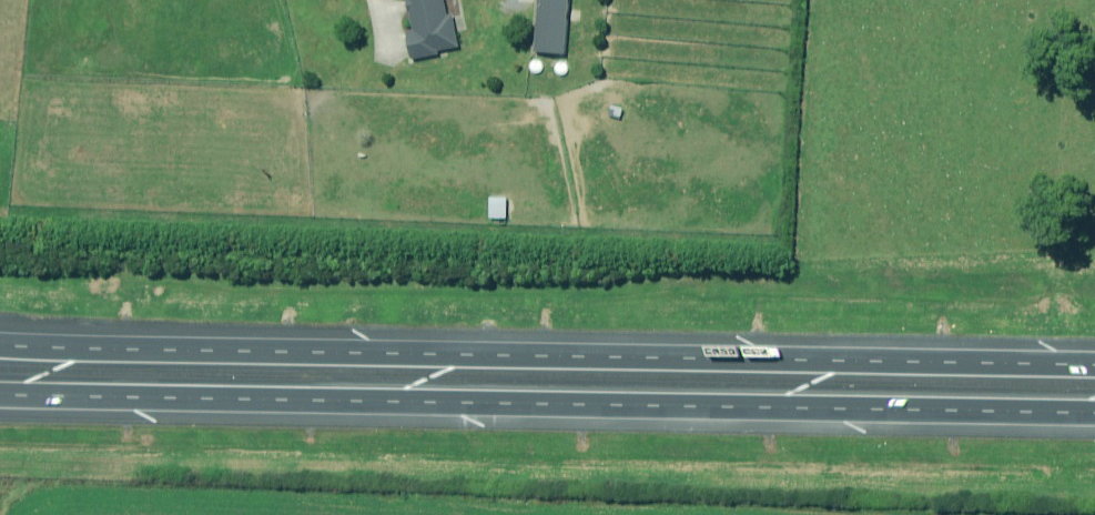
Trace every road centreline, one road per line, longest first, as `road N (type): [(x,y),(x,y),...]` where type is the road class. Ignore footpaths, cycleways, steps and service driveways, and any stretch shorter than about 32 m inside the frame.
road 1 (motorway): [(0,346),(1094,369)]
road 2 (motorway): [(1094,418),(0,396)]

